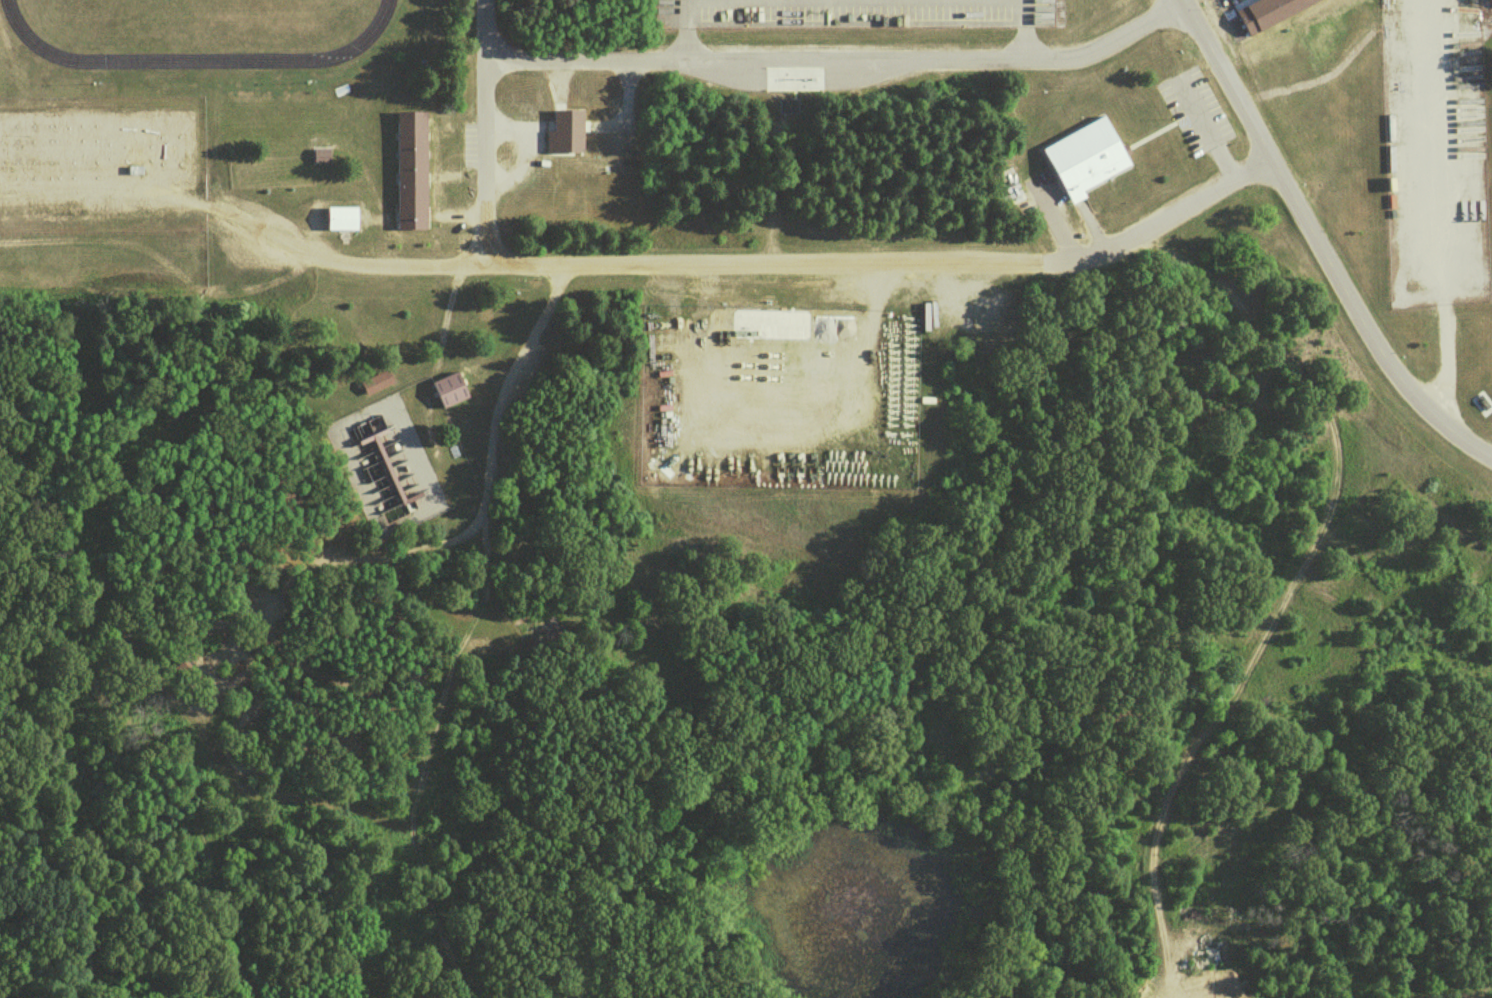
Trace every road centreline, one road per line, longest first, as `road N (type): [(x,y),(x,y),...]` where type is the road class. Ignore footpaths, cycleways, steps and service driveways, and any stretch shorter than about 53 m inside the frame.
road 1 (track): [(1323,402),(1338,490),(1289,593),(1179,765),(1134,939),(1143,997)]
road 2 (residential): [(1491,457),(1436,420),(1384,360),(1179,0)]
road 3 (track): [(1128,244),(1202,272),(1323,402)]

